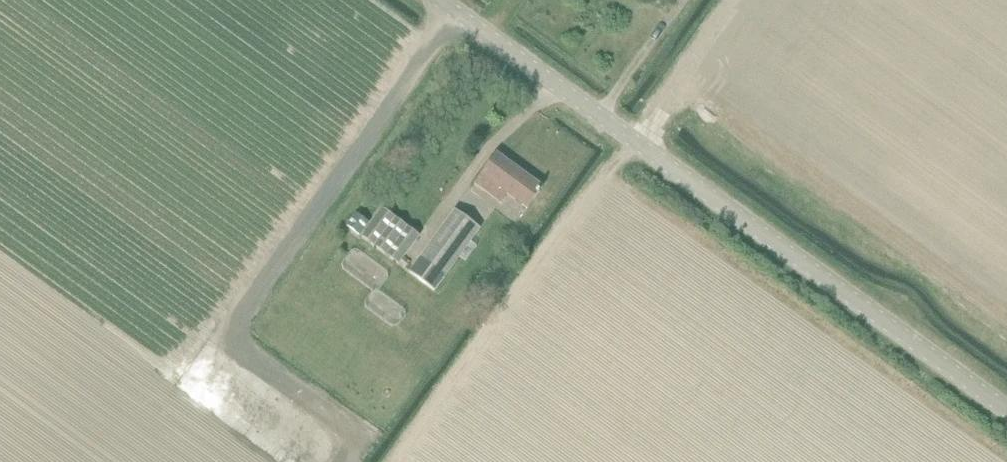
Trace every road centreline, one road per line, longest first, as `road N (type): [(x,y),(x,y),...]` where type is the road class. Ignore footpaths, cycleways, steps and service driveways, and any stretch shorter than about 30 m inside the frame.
road 1 (unclassified): [(1006,411),(436,0)]
road 2 (track): [(399,461),(631,141)]

